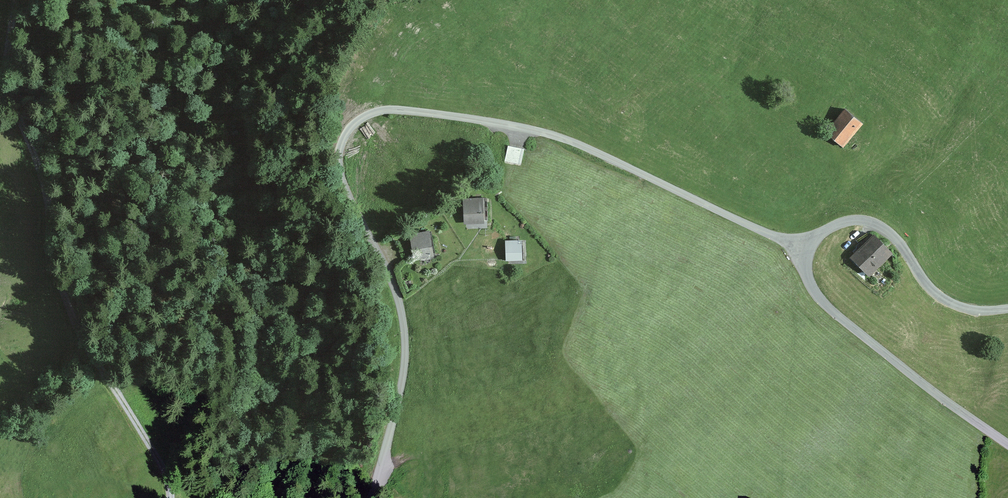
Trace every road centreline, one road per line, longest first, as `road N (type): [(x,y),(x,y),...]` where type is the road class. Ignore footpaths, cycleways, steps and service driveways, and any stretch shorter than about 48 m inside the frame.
road 1 (unclassified): [(376,497),(407,345),(395,285),(341,172),(340,143),(355,119),(380,110),(414,112),(555,136),(802,248)]
road 2 (track): [(17,0),(10,88),(48,180),(50,261),(79,333),(170,477),(172,497)]
road 3 (unclassified): [(802,248),(806,275),(824,305),(1007,445)]
road 4 (unclassified): [(1007,309),(971,310),(938,296),(896,240),(871,223),(839,224),(802,248)]

